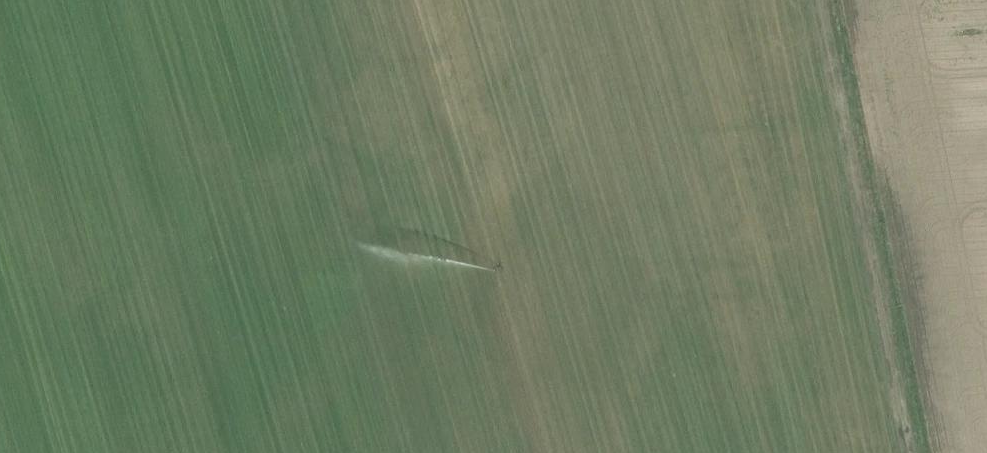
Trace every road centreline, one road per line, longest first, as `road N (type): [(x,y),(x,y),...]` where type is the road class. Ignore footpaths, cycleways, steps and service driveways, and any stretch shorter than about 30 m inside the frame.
road 1 (track): [(821,0),(909,452)]

